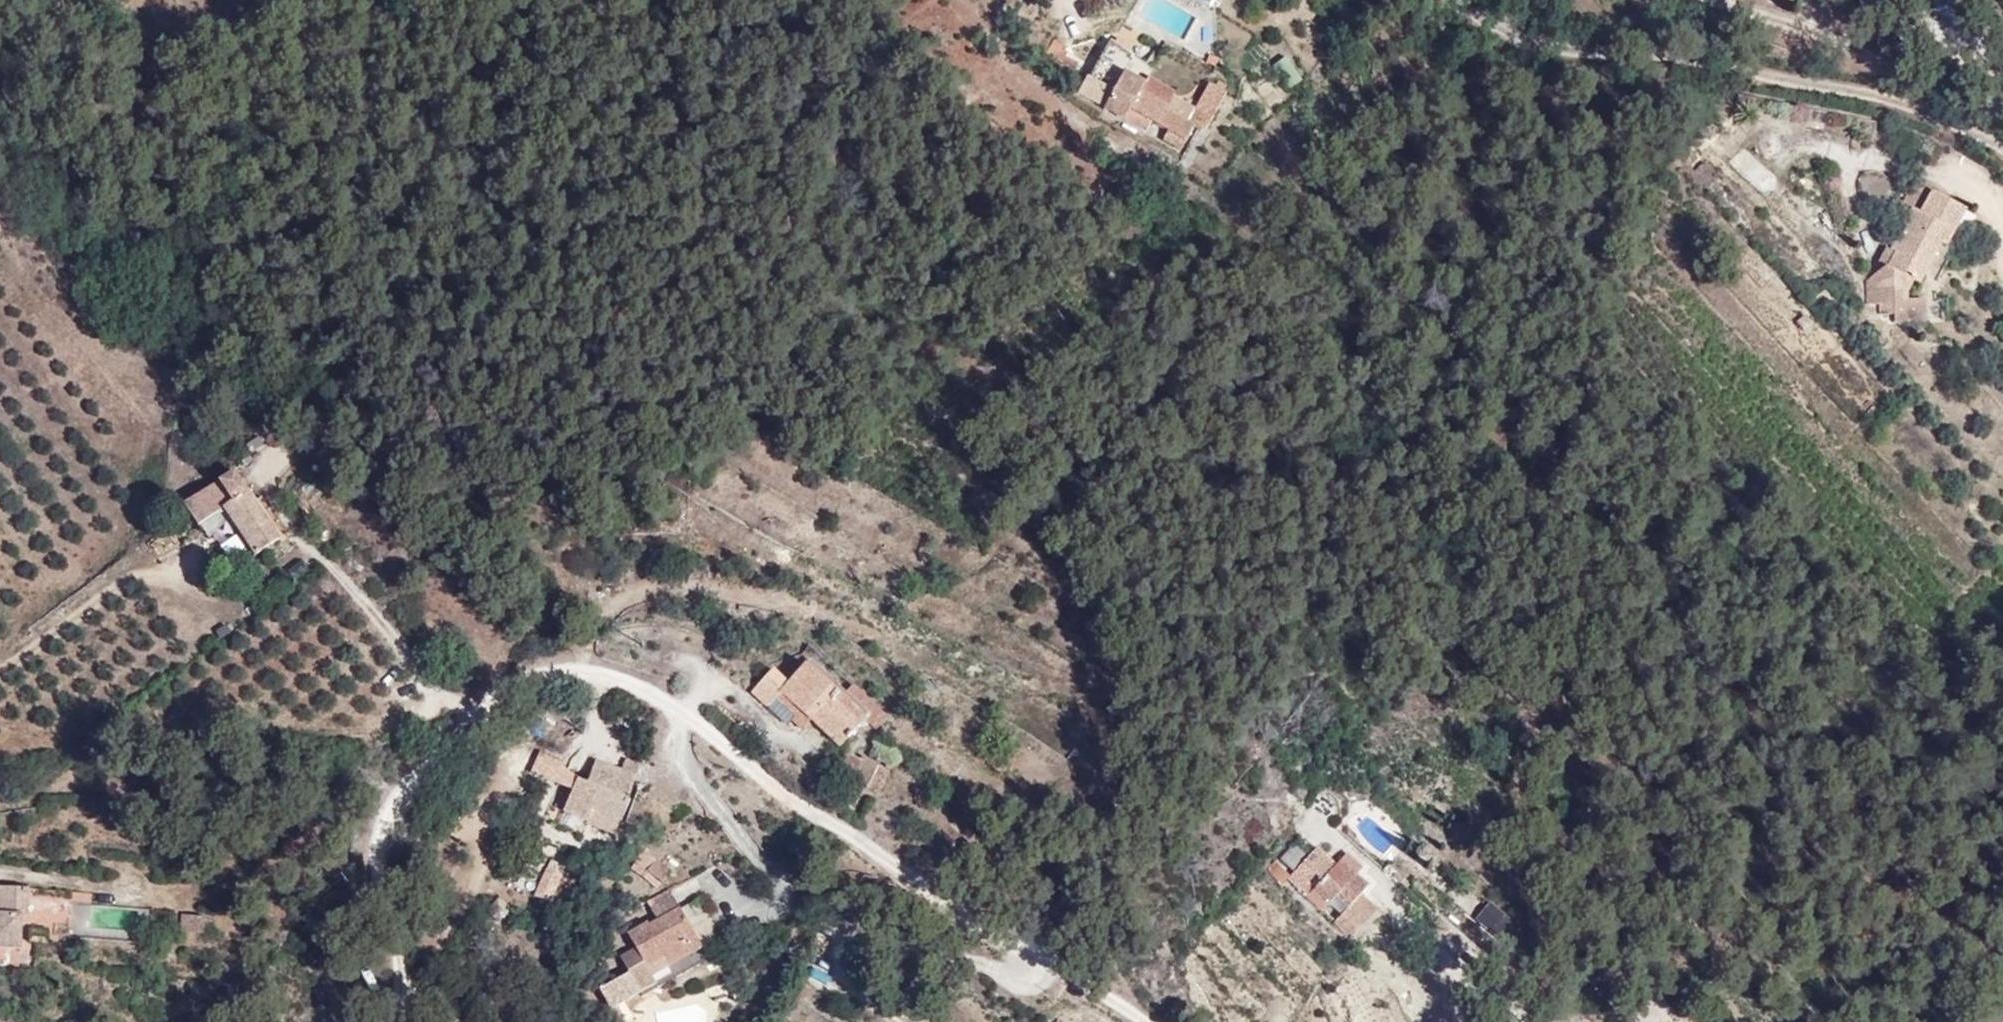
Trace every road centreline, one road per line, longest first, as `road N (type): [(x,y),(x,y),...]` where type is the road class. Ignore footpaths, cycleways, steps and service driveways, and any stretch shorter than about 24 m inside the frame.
road 1 (unclassified): [(1460,0),(1516,34),(1907,101),(2002,150)]

